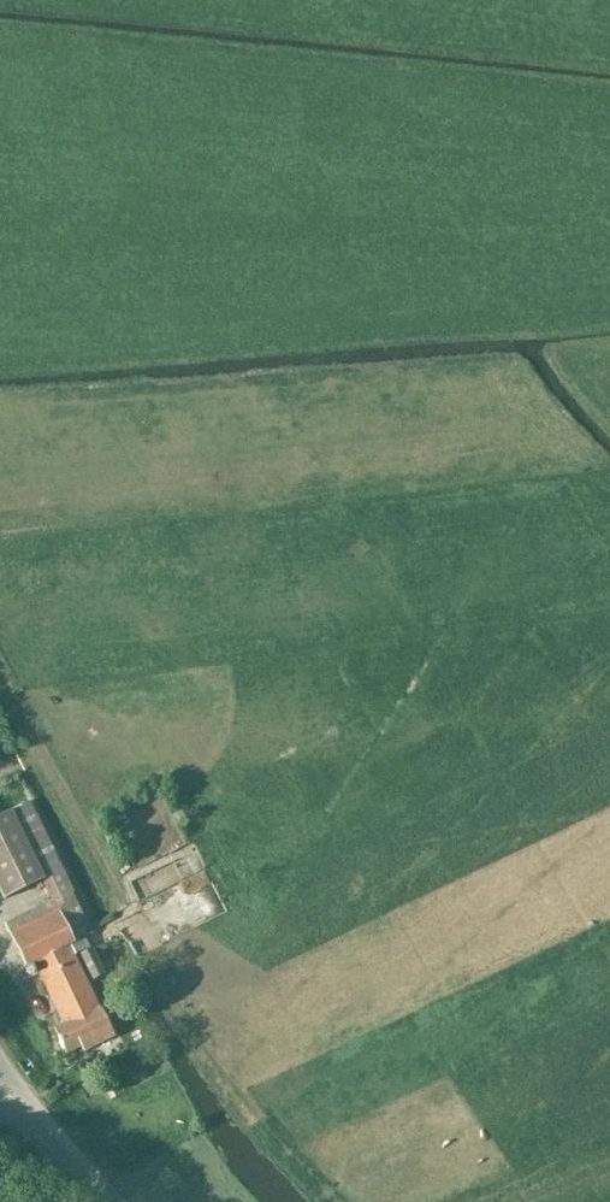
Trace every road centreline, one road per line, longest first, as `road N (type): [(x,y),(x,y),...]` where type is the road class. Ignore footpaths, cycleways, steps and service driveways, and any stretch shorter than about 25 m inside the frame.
road 1 (tertiary): [(112,1201),(7,1076)]

